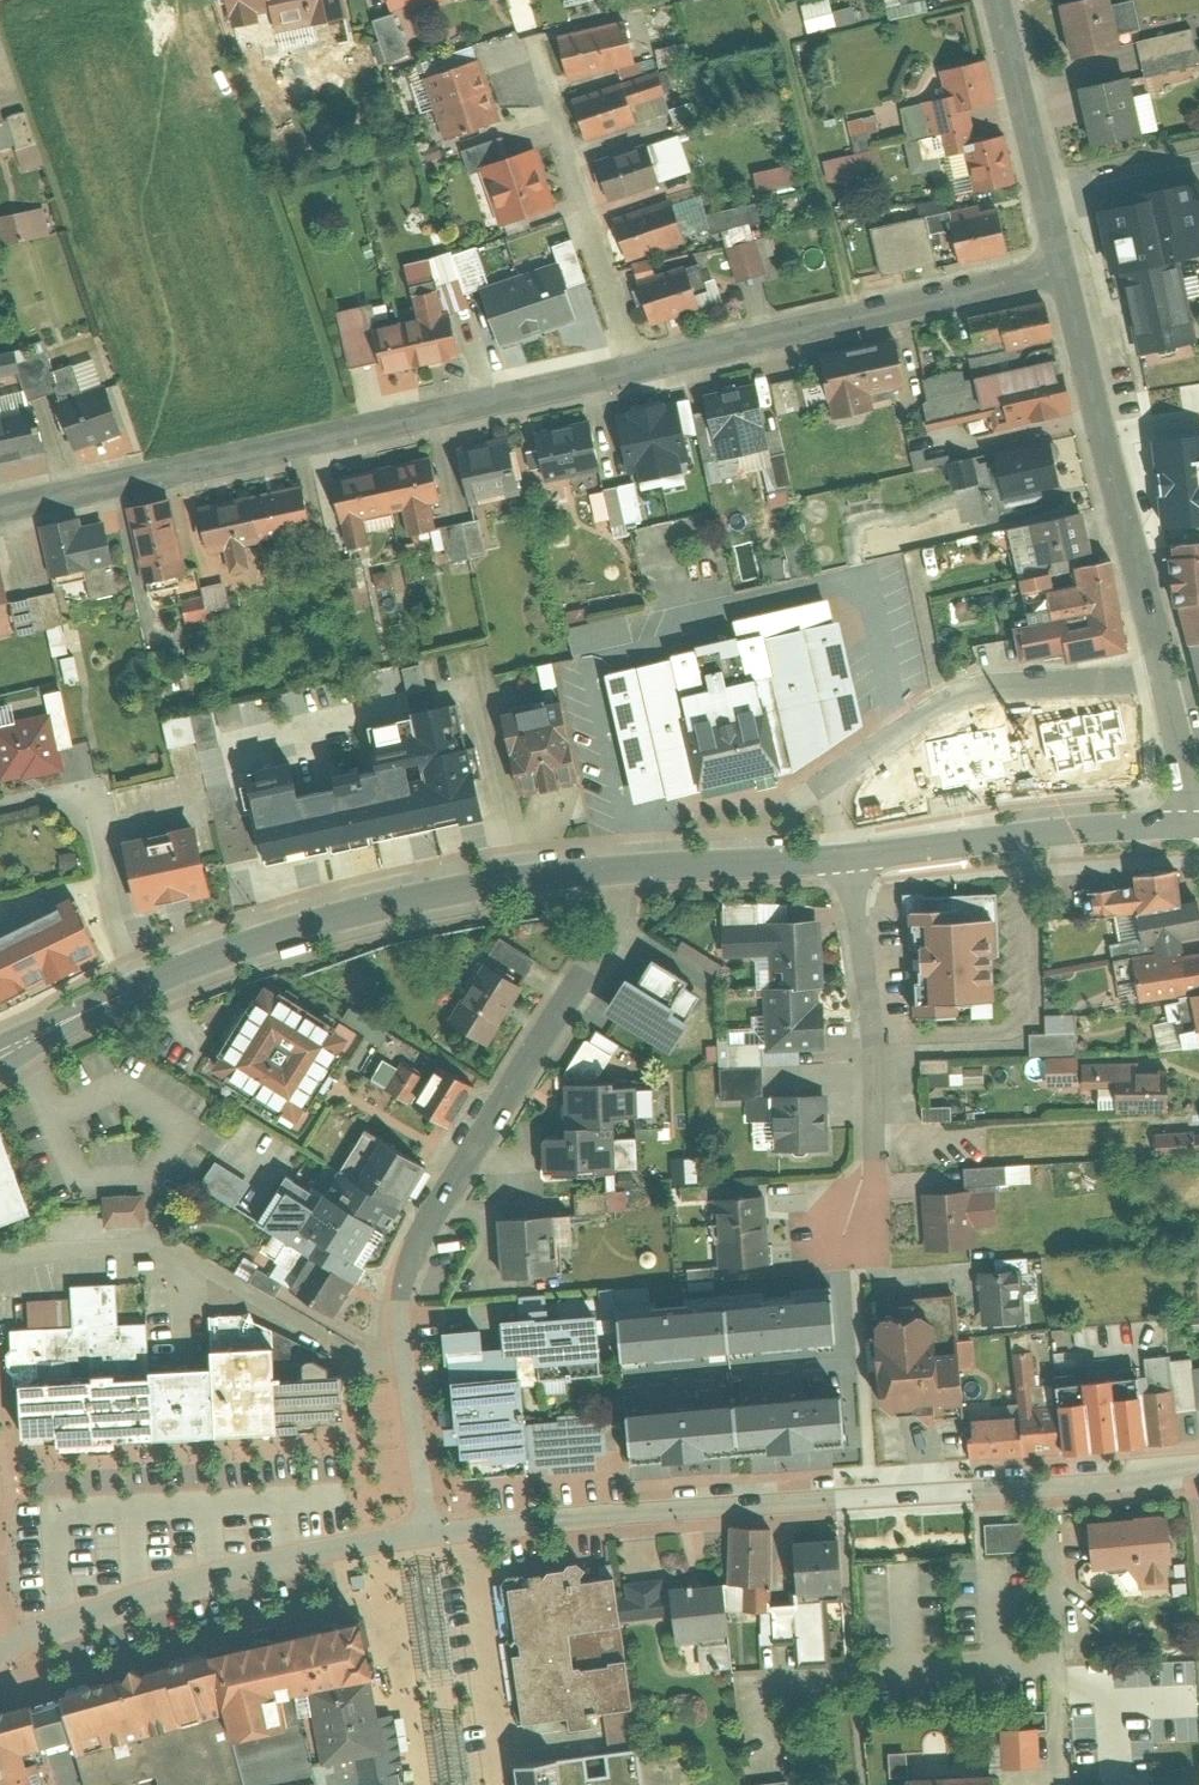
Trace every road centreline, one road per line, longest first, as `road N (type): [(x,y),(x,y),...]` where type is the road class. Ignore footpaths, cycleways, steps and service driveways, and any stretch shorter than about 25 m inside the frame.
road 1 (residential): [(1198,1462),(1139,1481),(461,1530)]
road 2 (residential): [(431,1533),(400,1349),(400,1281),(517,1077),(624,920),(637,869)]
road 3 (tertiary): [(0,1063),(237,949),(443,896),(637,869)]
road 4 (residential): [(0,507),(638,366)]
road 5 (residential): [(1161,673),(1029,684),(958,699),(898,734),(837,775),(830,793),(848,857)]
road 6 (residential): [(638,366),(1060,266)]
road 7 (residential): [(1060,266),(1161,673)]
road 8 (residential): [(848,857),(870,1033),(869,1169),(853,1232)]
road 9 (residential): [(364,1541),(123,1605),(10,1648)]
road 10 (tertiary): [(848,857),(1198,827)]
road 11 (residential): [(526,36),(638,366)]
road 12 (residential): [(992,0),(1060,266)]
road 13 (residential): [(461,1530),(493,1784)]
road 14 (tertiary): [(637,869),(848,857)]
road 15 (residential): [(364,1541),(394,1724)]
road 16 (residential): [(56,1784),(31,1689),(10,1648)]
road 17 (residential): [(1161,673),(1198,812)]

